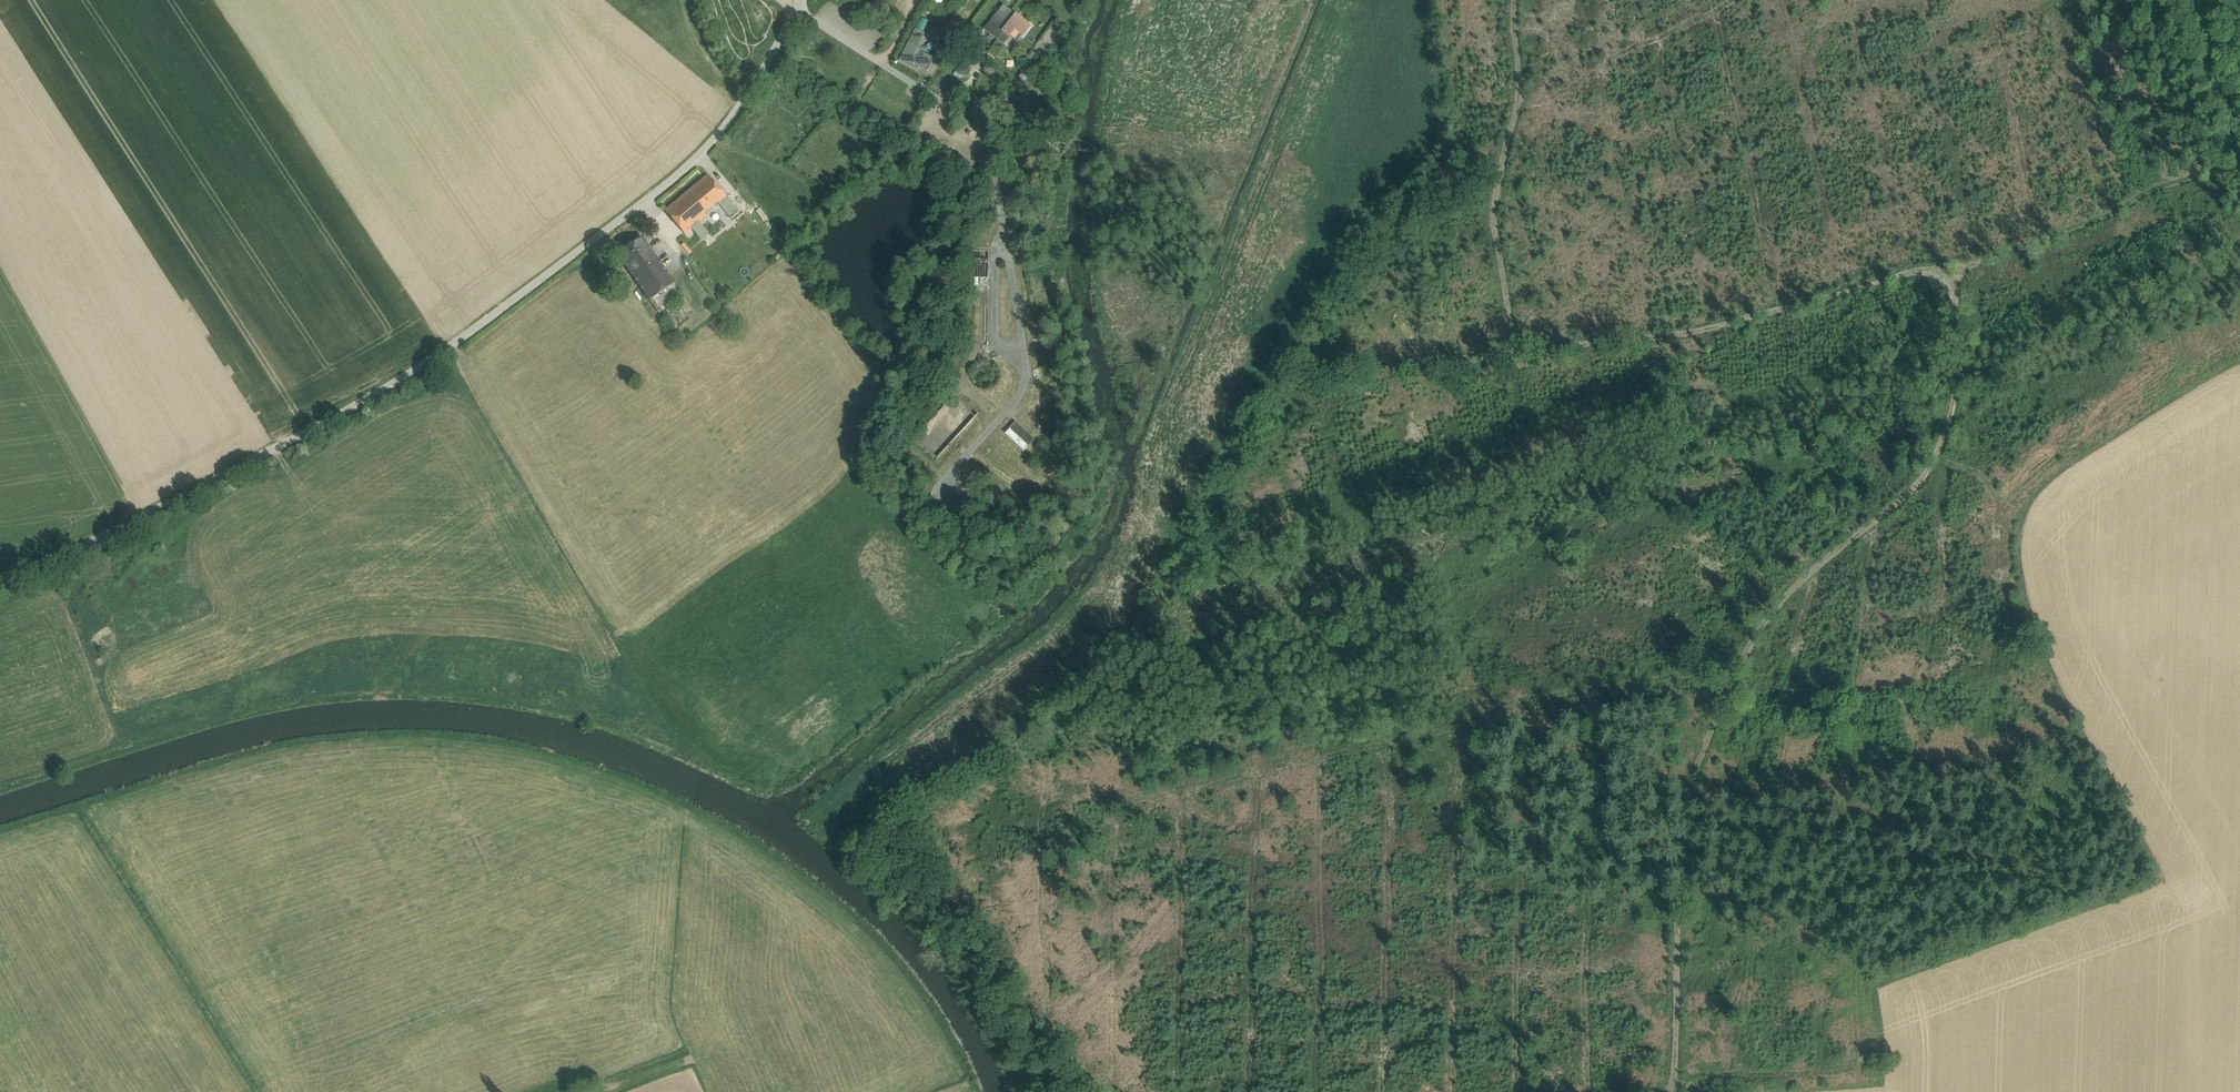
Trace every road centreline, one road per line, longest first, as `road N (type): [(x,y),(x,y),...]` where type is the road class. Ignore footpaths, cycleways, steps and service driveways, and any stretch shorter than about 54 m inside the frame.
road 1 (unclassified): [(0,581),(407,377),(579,252),(692,163),(751,91),(801,0)]
road 2 (track): [(1086,1091),(961,937),(940,902),(924,835),(964,819),(1056,714),(1152,656),(1174,618)]

